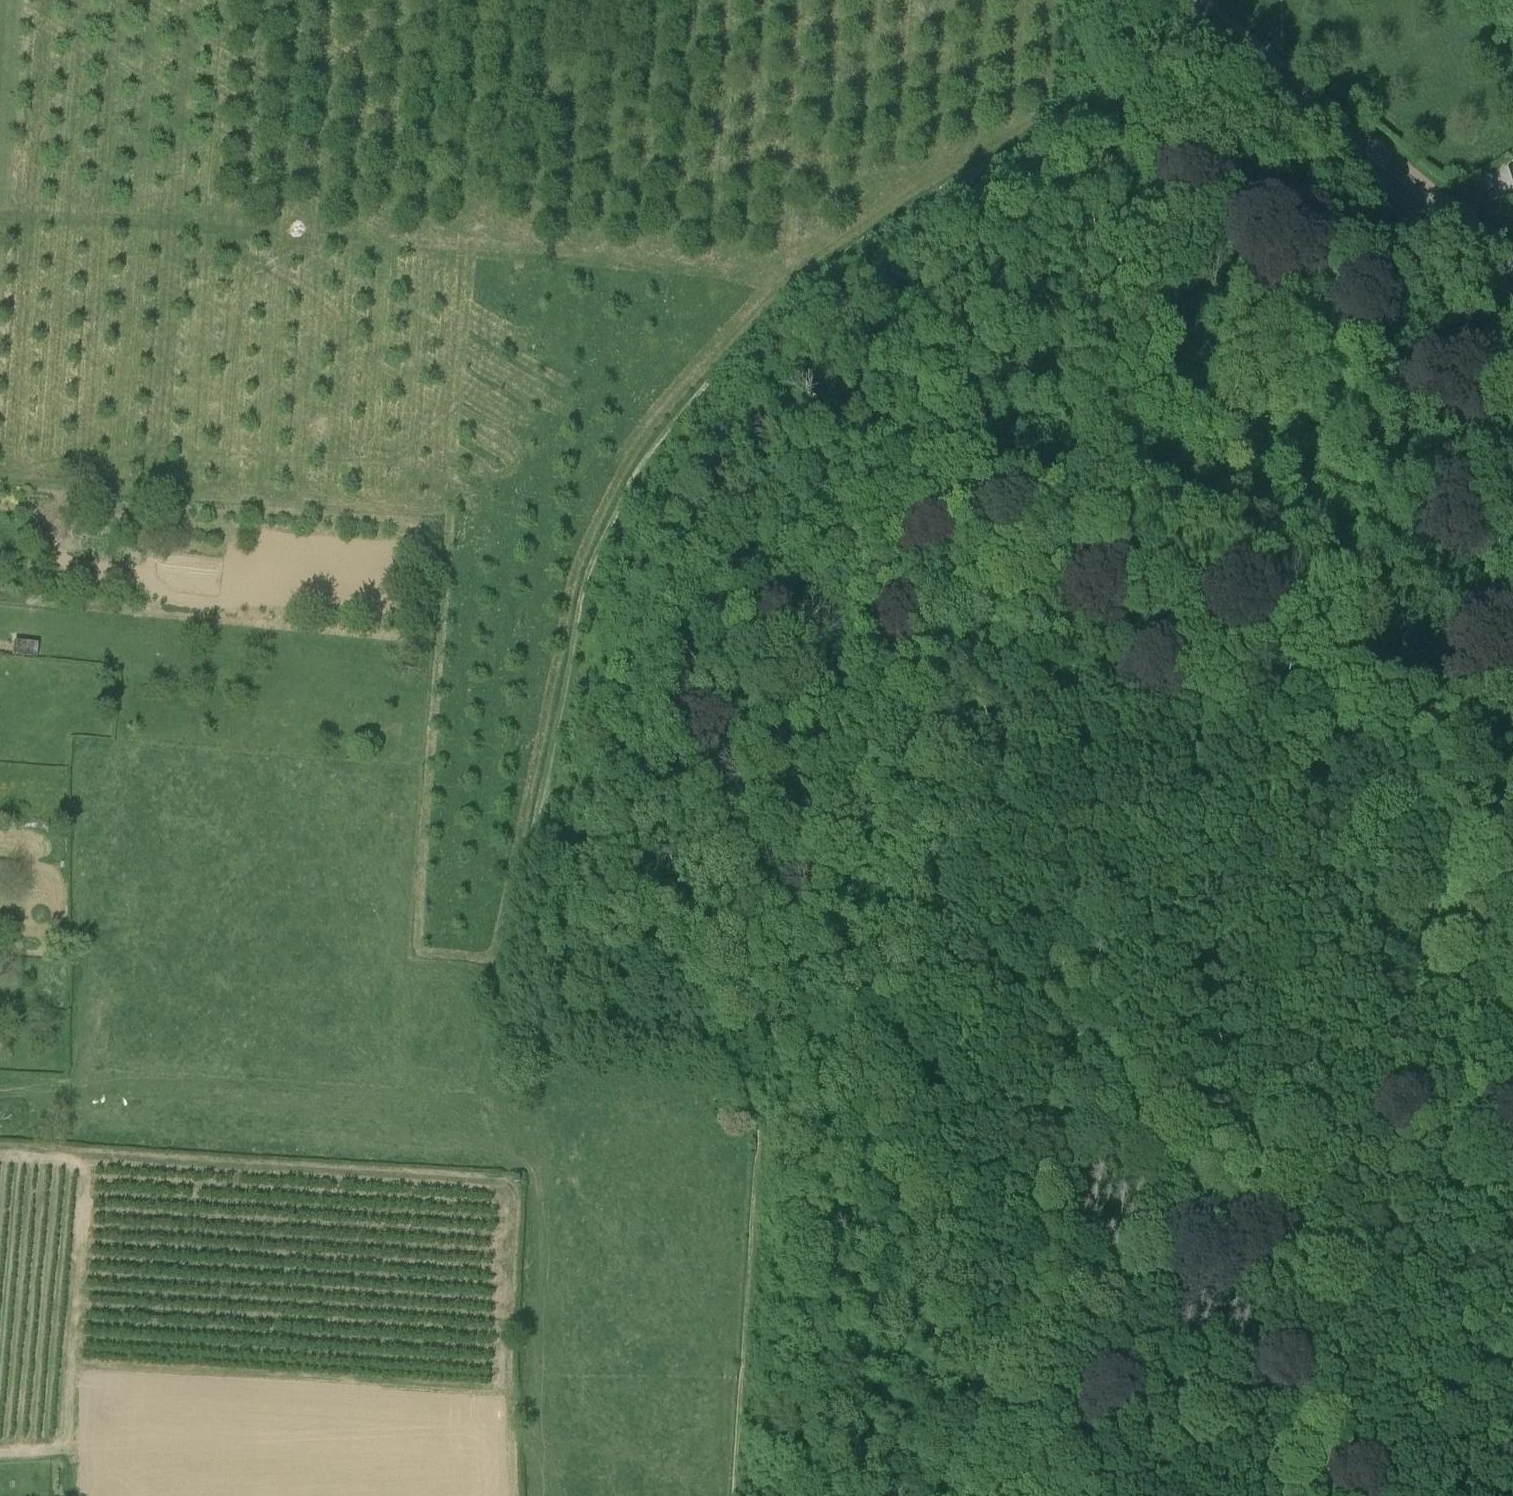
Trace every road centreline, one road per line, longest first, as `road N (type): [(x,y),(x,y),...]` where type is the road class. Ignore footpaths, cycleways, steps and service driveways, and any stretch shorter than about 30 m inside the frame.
road 1 (secondary): [(1512,280),(1180,0)]
road 2 (track): [(1234,79),(1193,109),(1120,134)]

